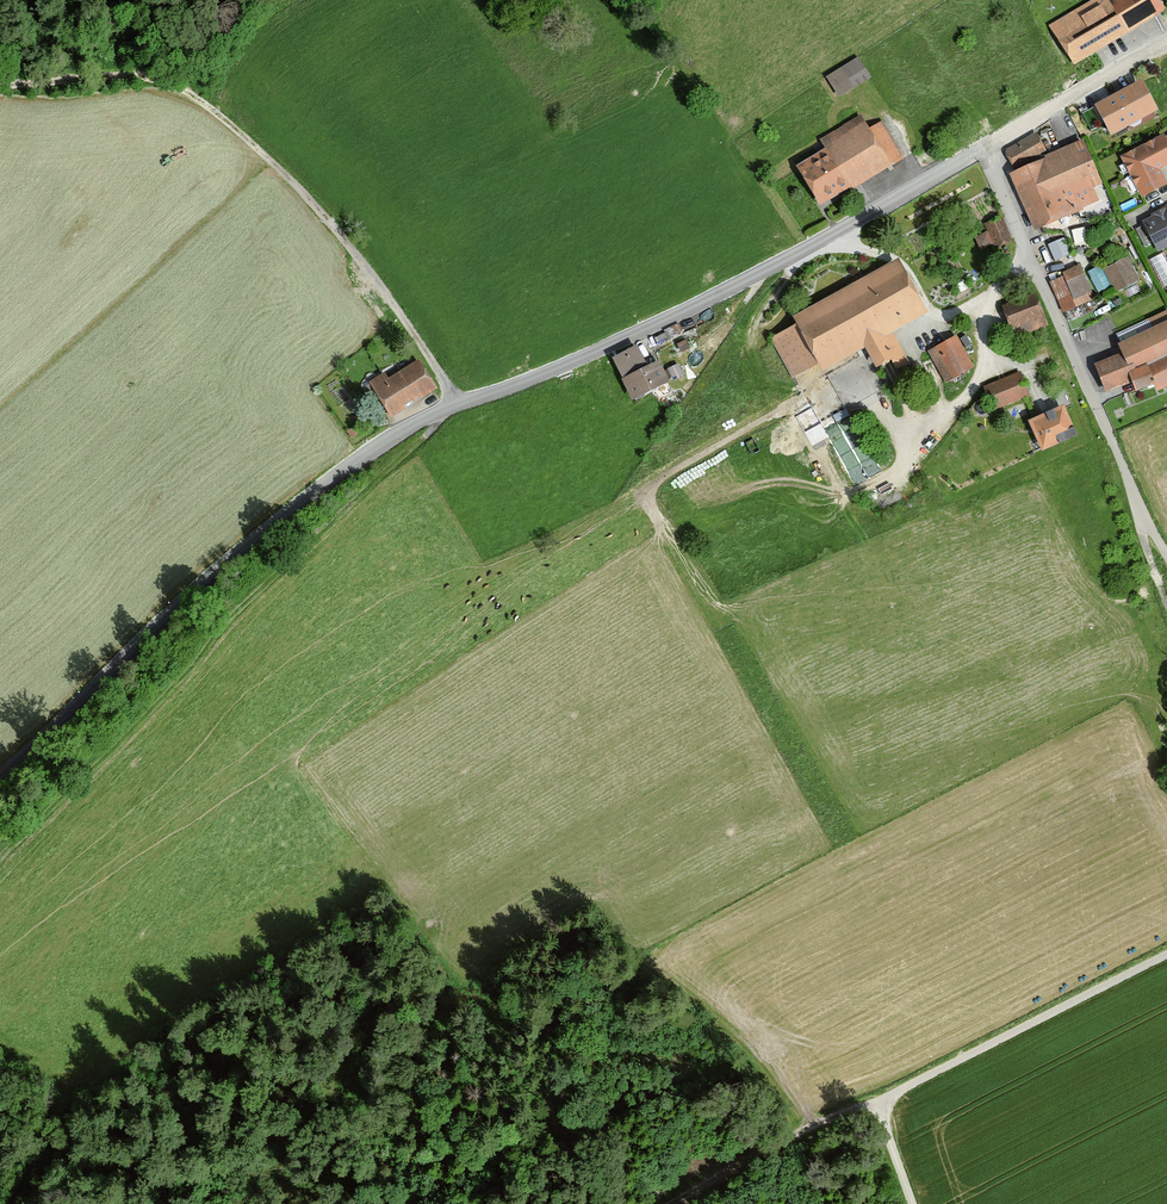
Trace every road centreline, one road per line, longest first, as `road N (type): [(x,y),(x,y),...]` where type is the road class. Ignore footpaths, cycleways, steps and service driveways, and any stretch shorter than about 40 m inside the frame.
road 1 (tertiary): [(0,777),(209,575),(395,436),(695,306),(1166,43)]
road 2 (track): [(0,860),(124,740),(268,579),(456,406),(332,223),(199,97),(154,77),(107,74),(0,86)]
road 3 (track): [(1166,955),(882,1100)]
road 4 (track): [(669,1203),(788,1139),(882,1100)]
road 5 (track): [(1108,432),(1166,553)]

